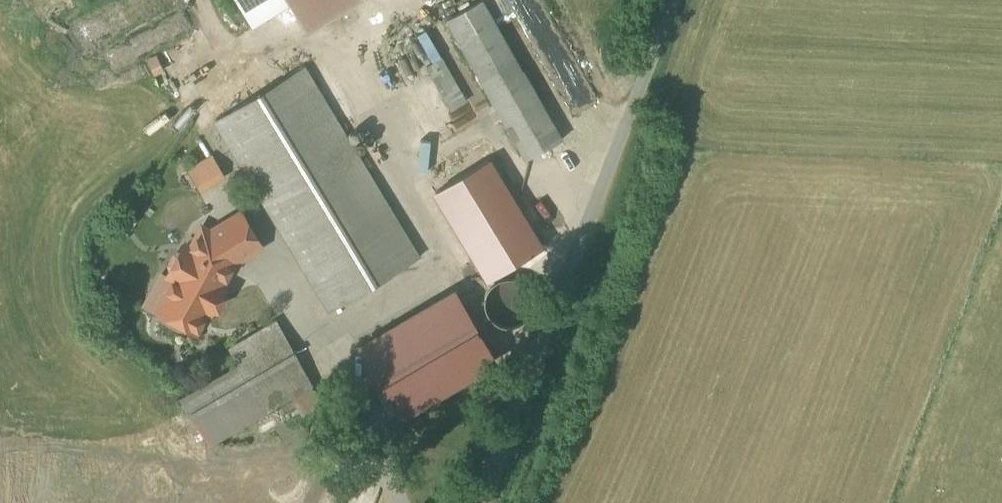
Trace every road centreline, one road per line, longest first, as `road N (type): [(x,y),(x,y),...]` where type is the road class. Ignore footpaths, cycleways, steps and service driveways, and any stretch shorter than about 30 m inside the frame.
road 1 (unclassified): [(675,0),(481,502)]

